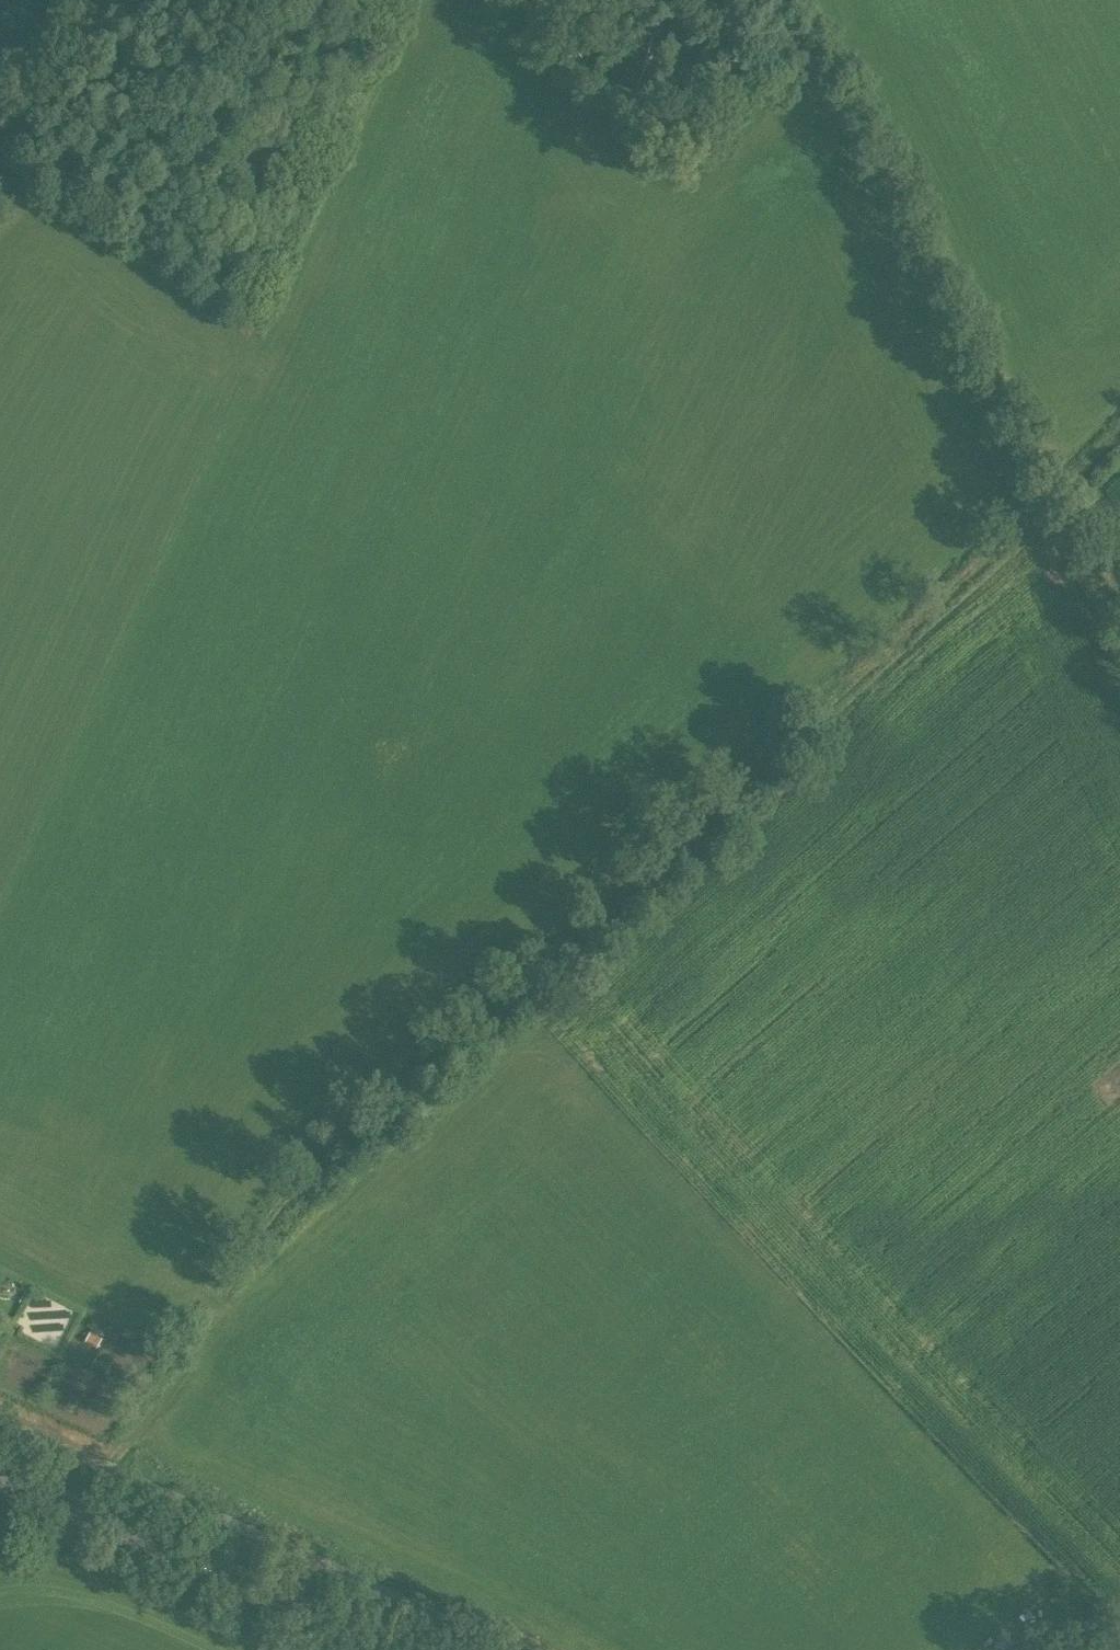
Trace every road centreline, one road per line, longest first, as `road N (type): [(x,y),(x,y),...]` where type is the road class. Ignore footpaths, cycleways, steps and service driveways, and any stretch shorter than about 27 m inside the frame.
road 1 (track): [(108,1467),(286,1194),(1062,488)]
road 2 (secondary): [(0,1478),(397,1649)]

